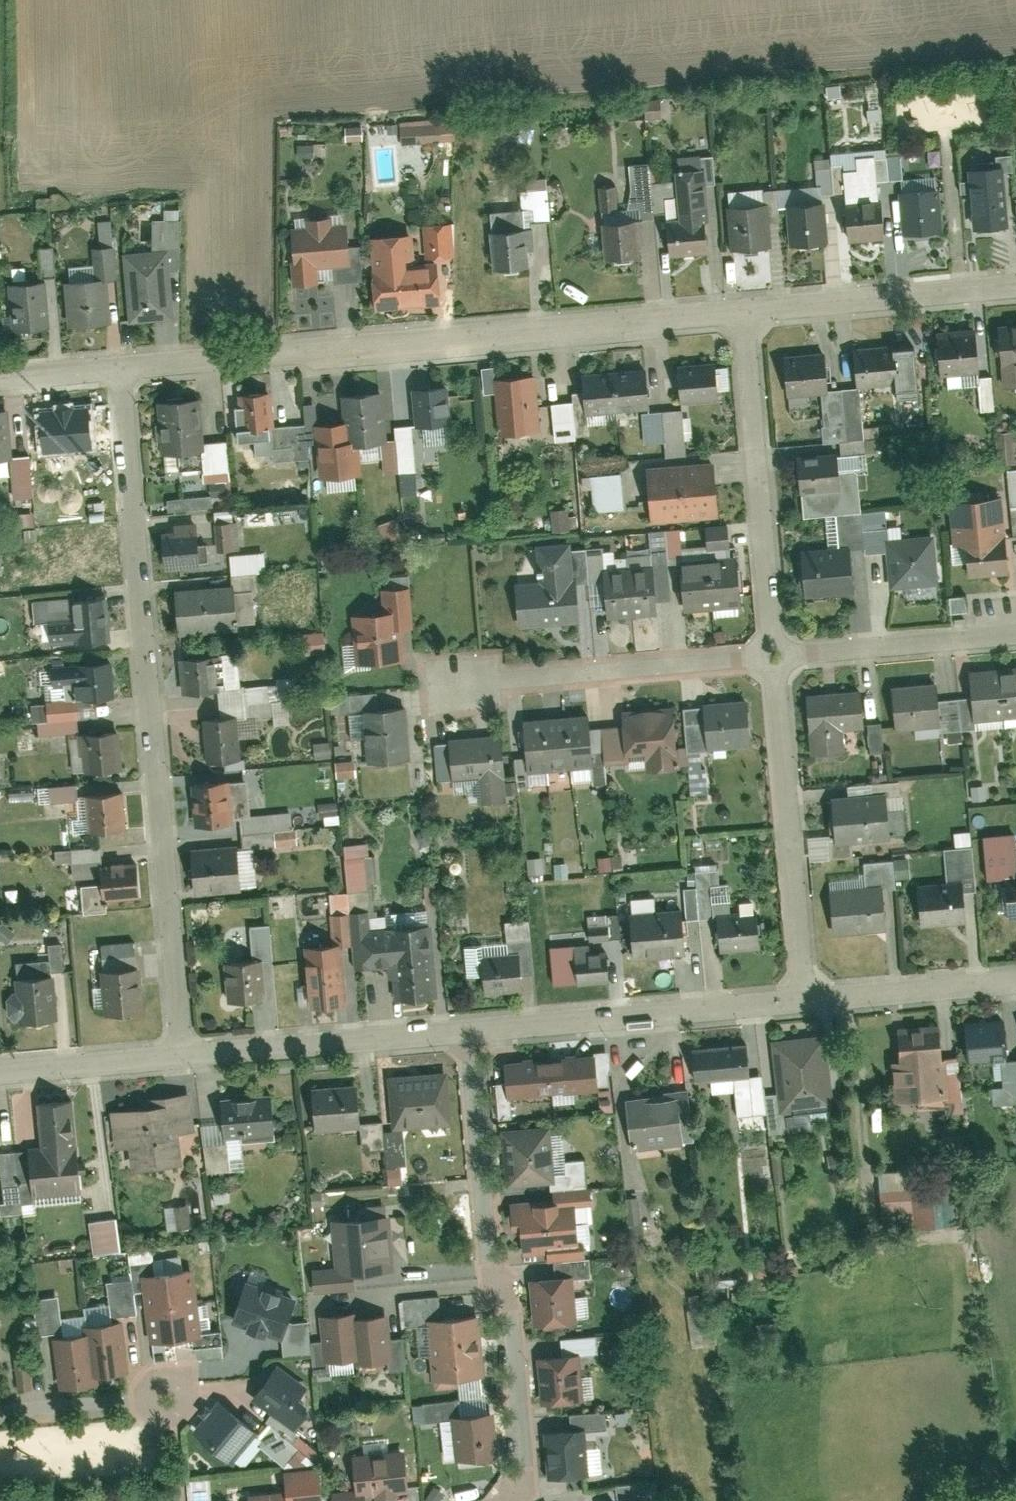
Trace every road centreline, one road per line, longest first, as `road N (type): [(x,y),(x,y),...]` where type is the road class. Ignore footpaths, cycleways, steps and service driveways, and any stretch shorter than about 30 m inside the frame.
road 1 (residential): [(123,367),(184,1056)]
road 2 (residential): [(746,310),(123,367)]
road 3 (residential): [(471,1030),(489,1273),(510,1299),(522,1468),(501,1500)]
road 4 (residential): [(776,654),(805,1001)]
road 5 (residential): [(746,310),(776,654)]
road 6 (residential): [(435,684),(776,654)]
road 7 (residential): [(471,1030),(805,1001)]
road 8 (residential): [(184,1056),(471,1030)]
road 9 (residential): [(1015,286),(746,310)]
road 10 (residential): [(776,654),(1015,633)]
road 11 (residential): [(805,1001),(1015,982)]
road 12 (residential): [(0,1072),(184,1056)]
road 13 (residential): [(0,1414),(171,1401)]
road 14 (residential): [(123,367),(0,378)]

